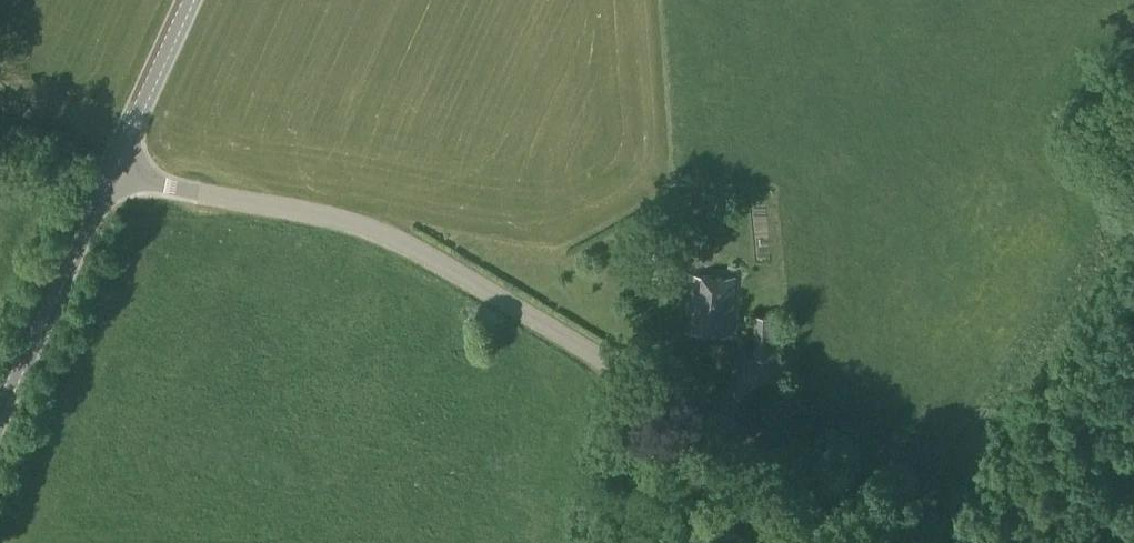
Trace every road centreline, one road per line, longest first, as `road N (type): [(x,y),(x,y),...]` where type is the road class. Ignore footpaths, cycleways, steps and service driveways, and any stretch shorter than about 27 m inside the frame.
road 1 (unclassified): [(643,393),(472,278),(359,225),(108,176)]
road 2 (unclassified): [(901,542),(643,393)]
road 3 (tertiary): [(0,396),(108,176)]
road 4 (tertiary): [(108,176),(189,0)]
road 5 (unclassified): [(643,542),(643,393)]

